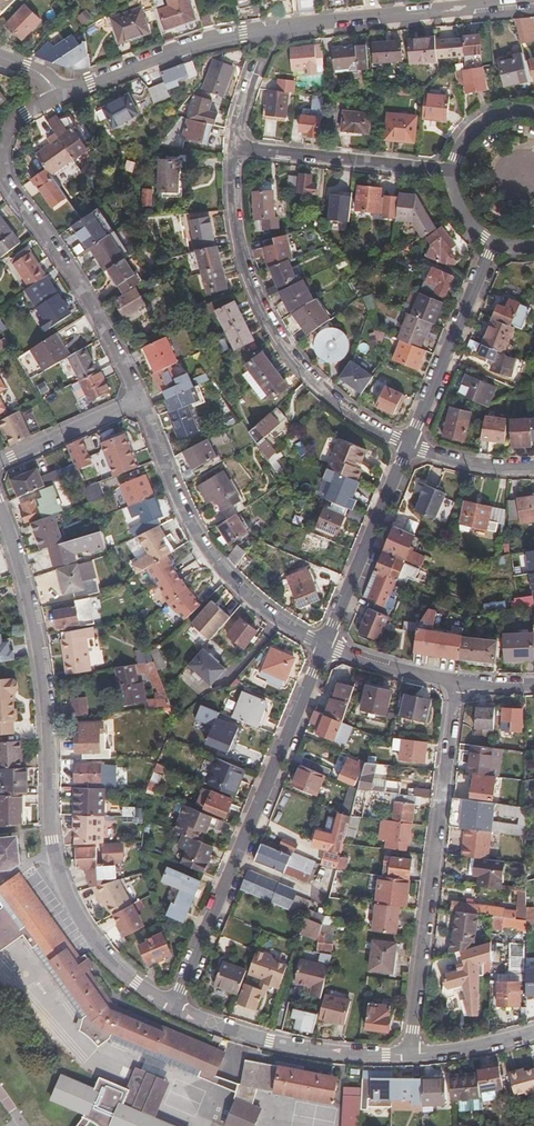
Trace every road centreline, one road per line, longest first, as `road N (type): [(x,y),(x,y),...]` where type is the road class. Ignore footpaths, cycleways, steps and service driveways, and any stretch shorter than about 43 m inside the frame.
road 1 (residential): [(0,508),(26,574),(63,880),(99,950),(175,1007)]
road 2 (residential): [(64,94),(224,36),(533,3)]
road 3 (residential): [(324,645),(175,1007)]
road 4 (residential): [(458,683),(410,1054)]
road 5 (residential): [(238,142),(244,246),(279,330),(338,400),(410,444)]
road 6 (residential): [(140,397),(9,168),(17,124),(64,94)]
road 7 (residential): [(324,645),(261,604),(213,553),(140,397)]
road 8 (residential): [(175,1007),(321,1051),(410,1054)]
road 9 (residential): [(497,240),(410,444)]
road 10 (residential): [(410,444),(324,645)]
road 11 (residential): [(454,170),(238,142)]
road 12 (residential): [(0,461),(140,397)]
road 13 (residential): [(458,683),(324,645)]
road 14 (residential): [(410,444),(475,465),(533,469)]
road 15 (residential): [(410,1054),(533,1030)]

